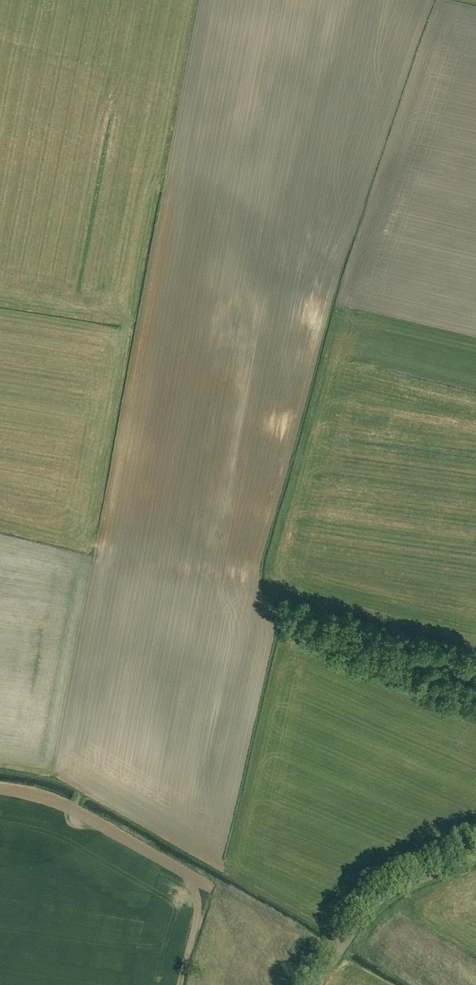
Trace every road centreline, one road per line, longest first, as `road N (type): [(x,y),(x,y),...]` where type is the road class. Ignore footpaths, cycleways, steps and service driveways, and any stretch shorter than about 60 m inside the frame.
road 1 (unclassified): [(318,984),(388,897),(475,859)]

